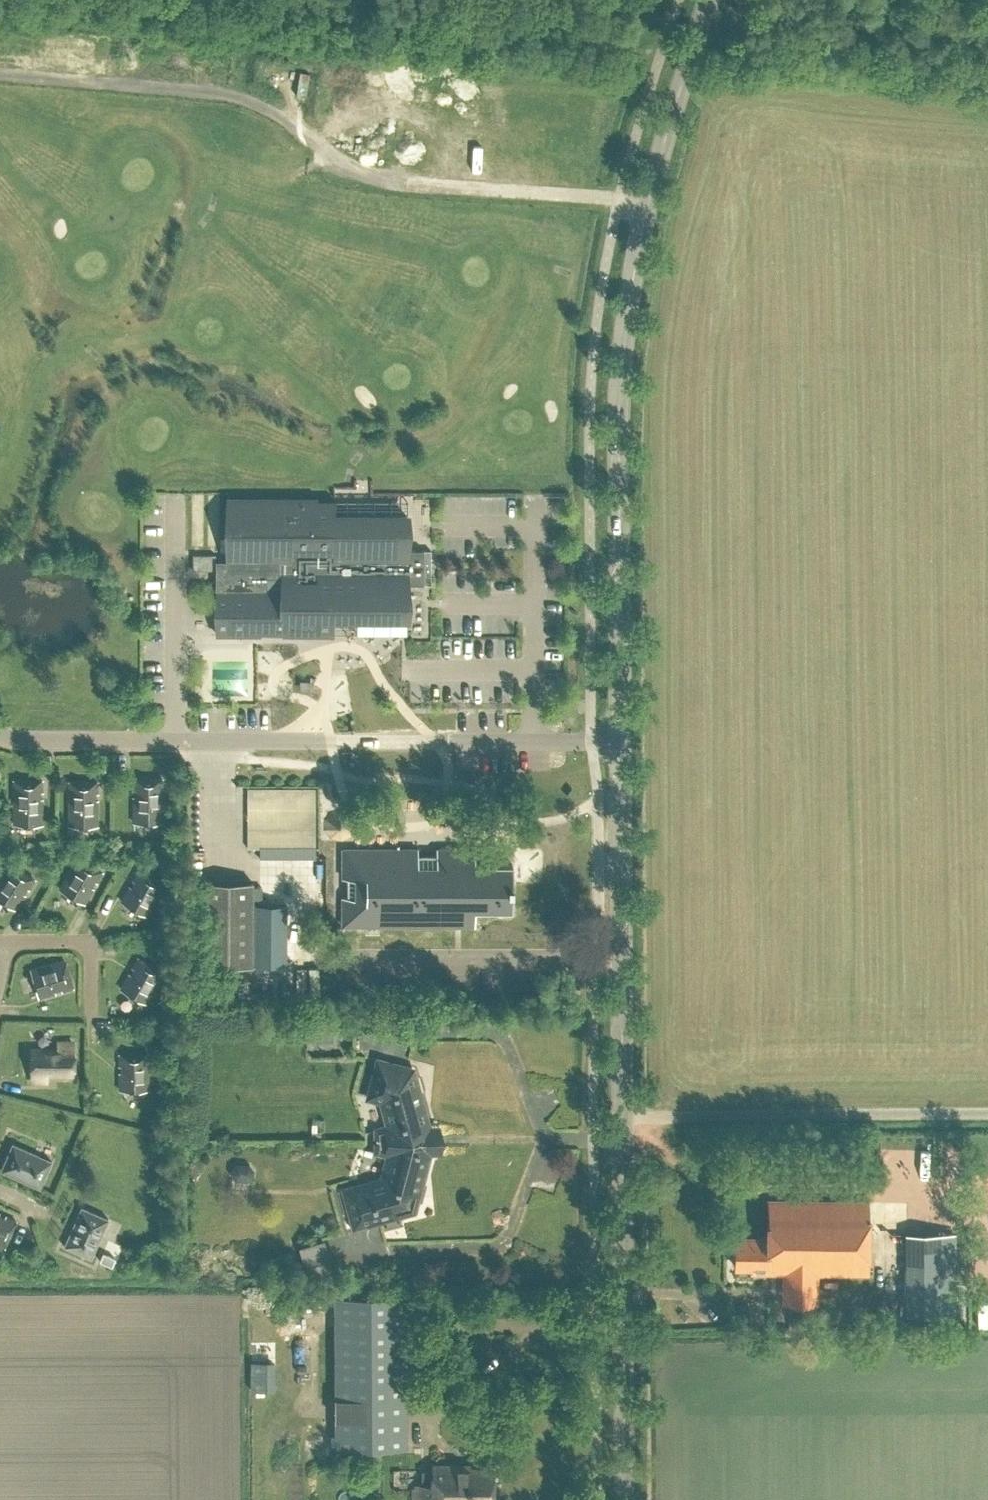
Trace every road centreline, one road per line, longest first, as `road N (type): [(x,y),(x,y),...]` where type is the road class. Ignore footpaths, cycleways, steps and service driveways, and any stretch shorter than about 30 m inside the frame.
road 1 (tertiary): [(621,1118),(624,338),(648,200),(708,0)]
road 2 (tertiary): [(623,1499),(621,1118)]
road 3 (unclassified): [(987,1112),(621,1118)]
road 4 (track): [(337,160),(276,109),(223,92),(0,75)]

